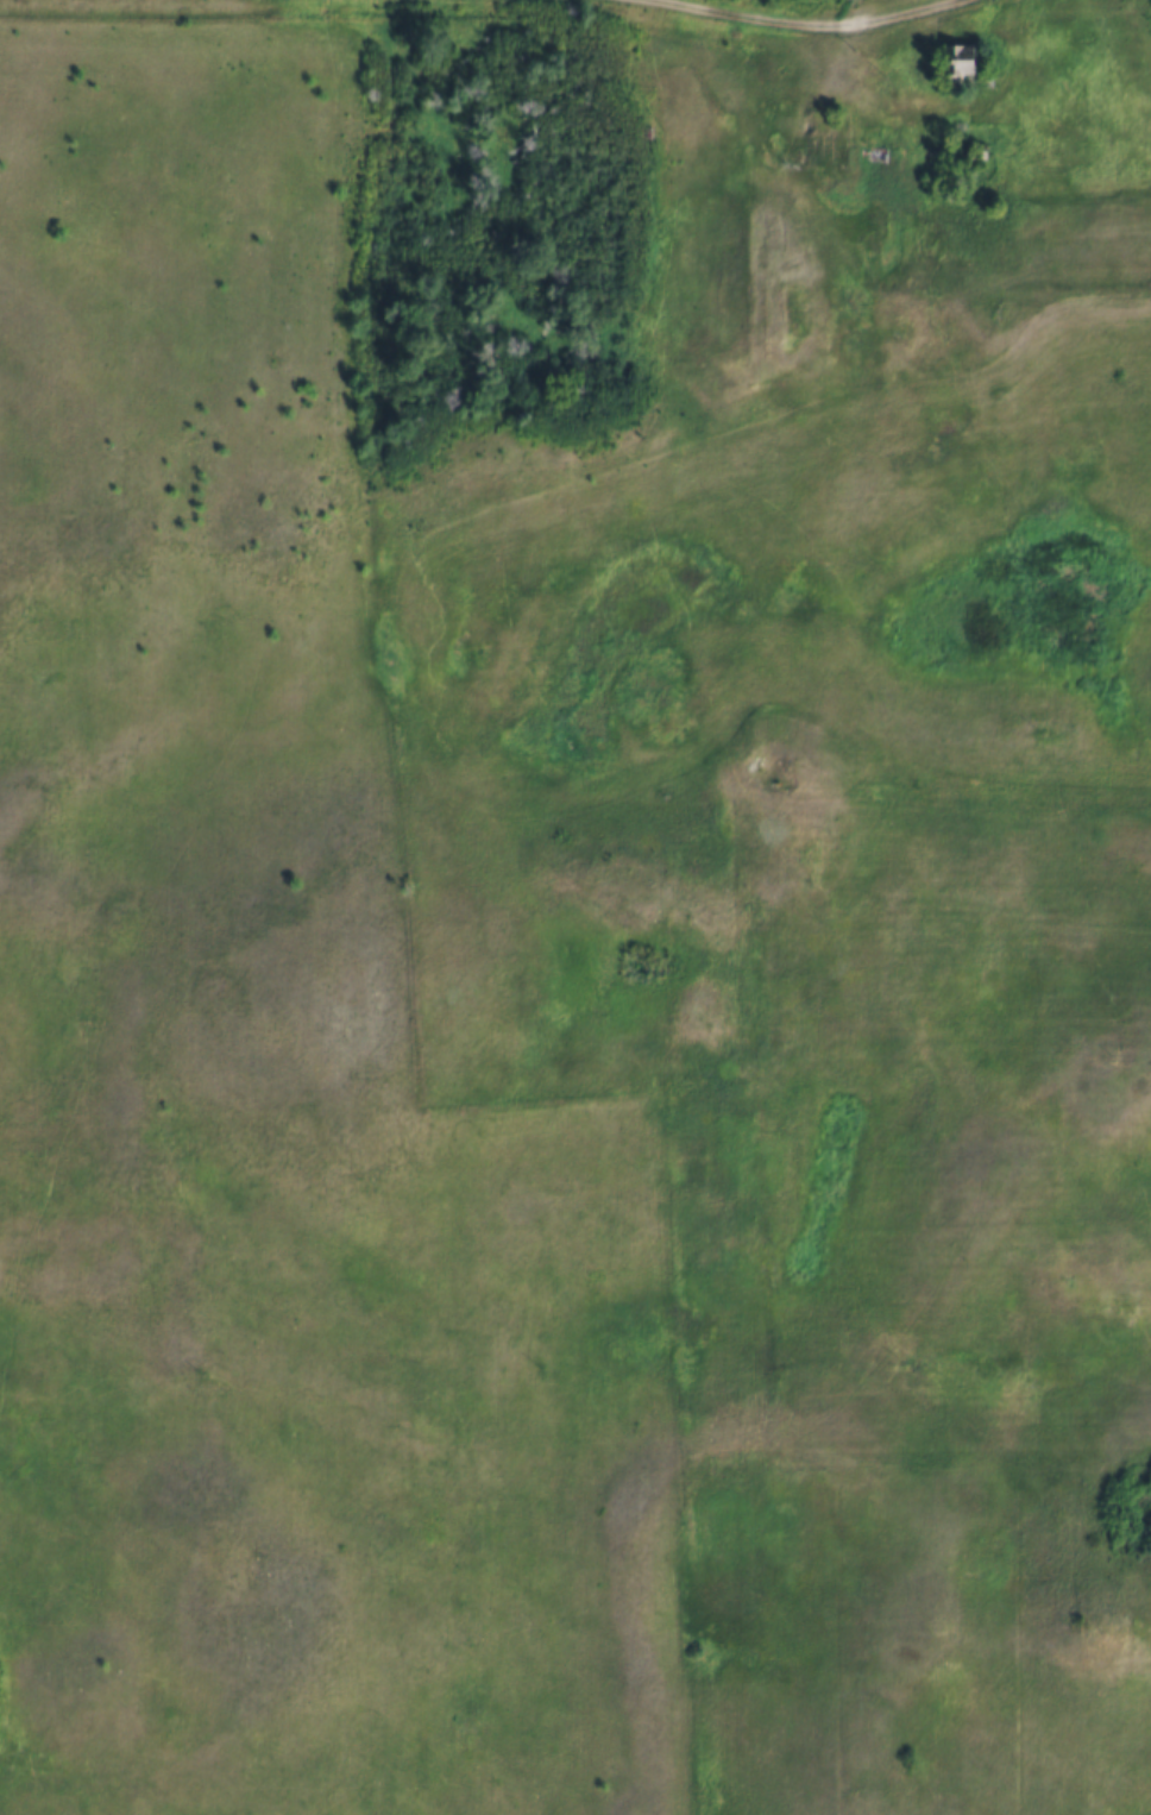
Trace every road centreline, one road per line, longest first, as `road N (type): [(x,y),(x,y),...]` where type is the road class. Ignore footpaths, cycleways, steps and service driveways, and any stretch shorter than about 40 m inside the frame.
road 1 (track): [(970,0),(811,21),(684,0)]

